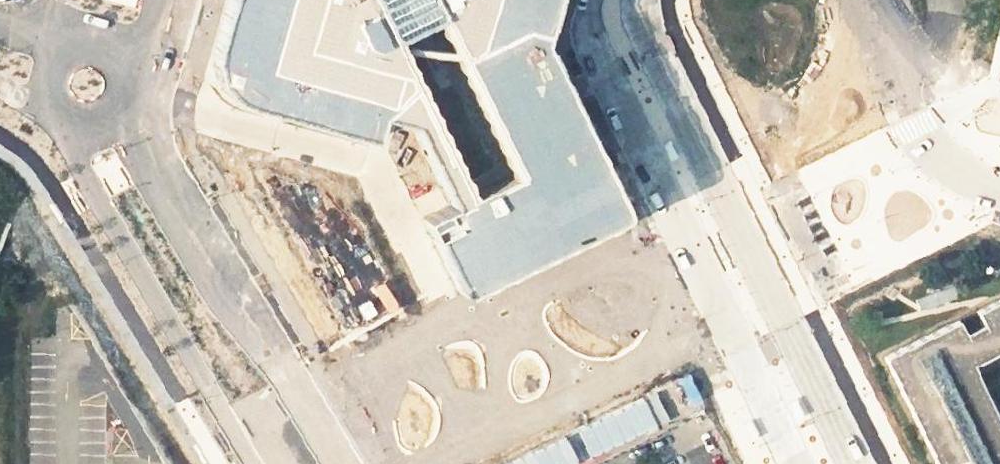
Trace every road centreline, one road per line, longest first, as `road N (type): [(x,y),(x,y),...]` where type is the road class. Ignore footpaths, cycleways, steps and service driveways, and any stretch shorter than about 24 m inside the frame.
road 1 (tertiary): [(342,463),(142,168),(121,114)]
road 2 (tertiary): [(51,112),(253,463)]

